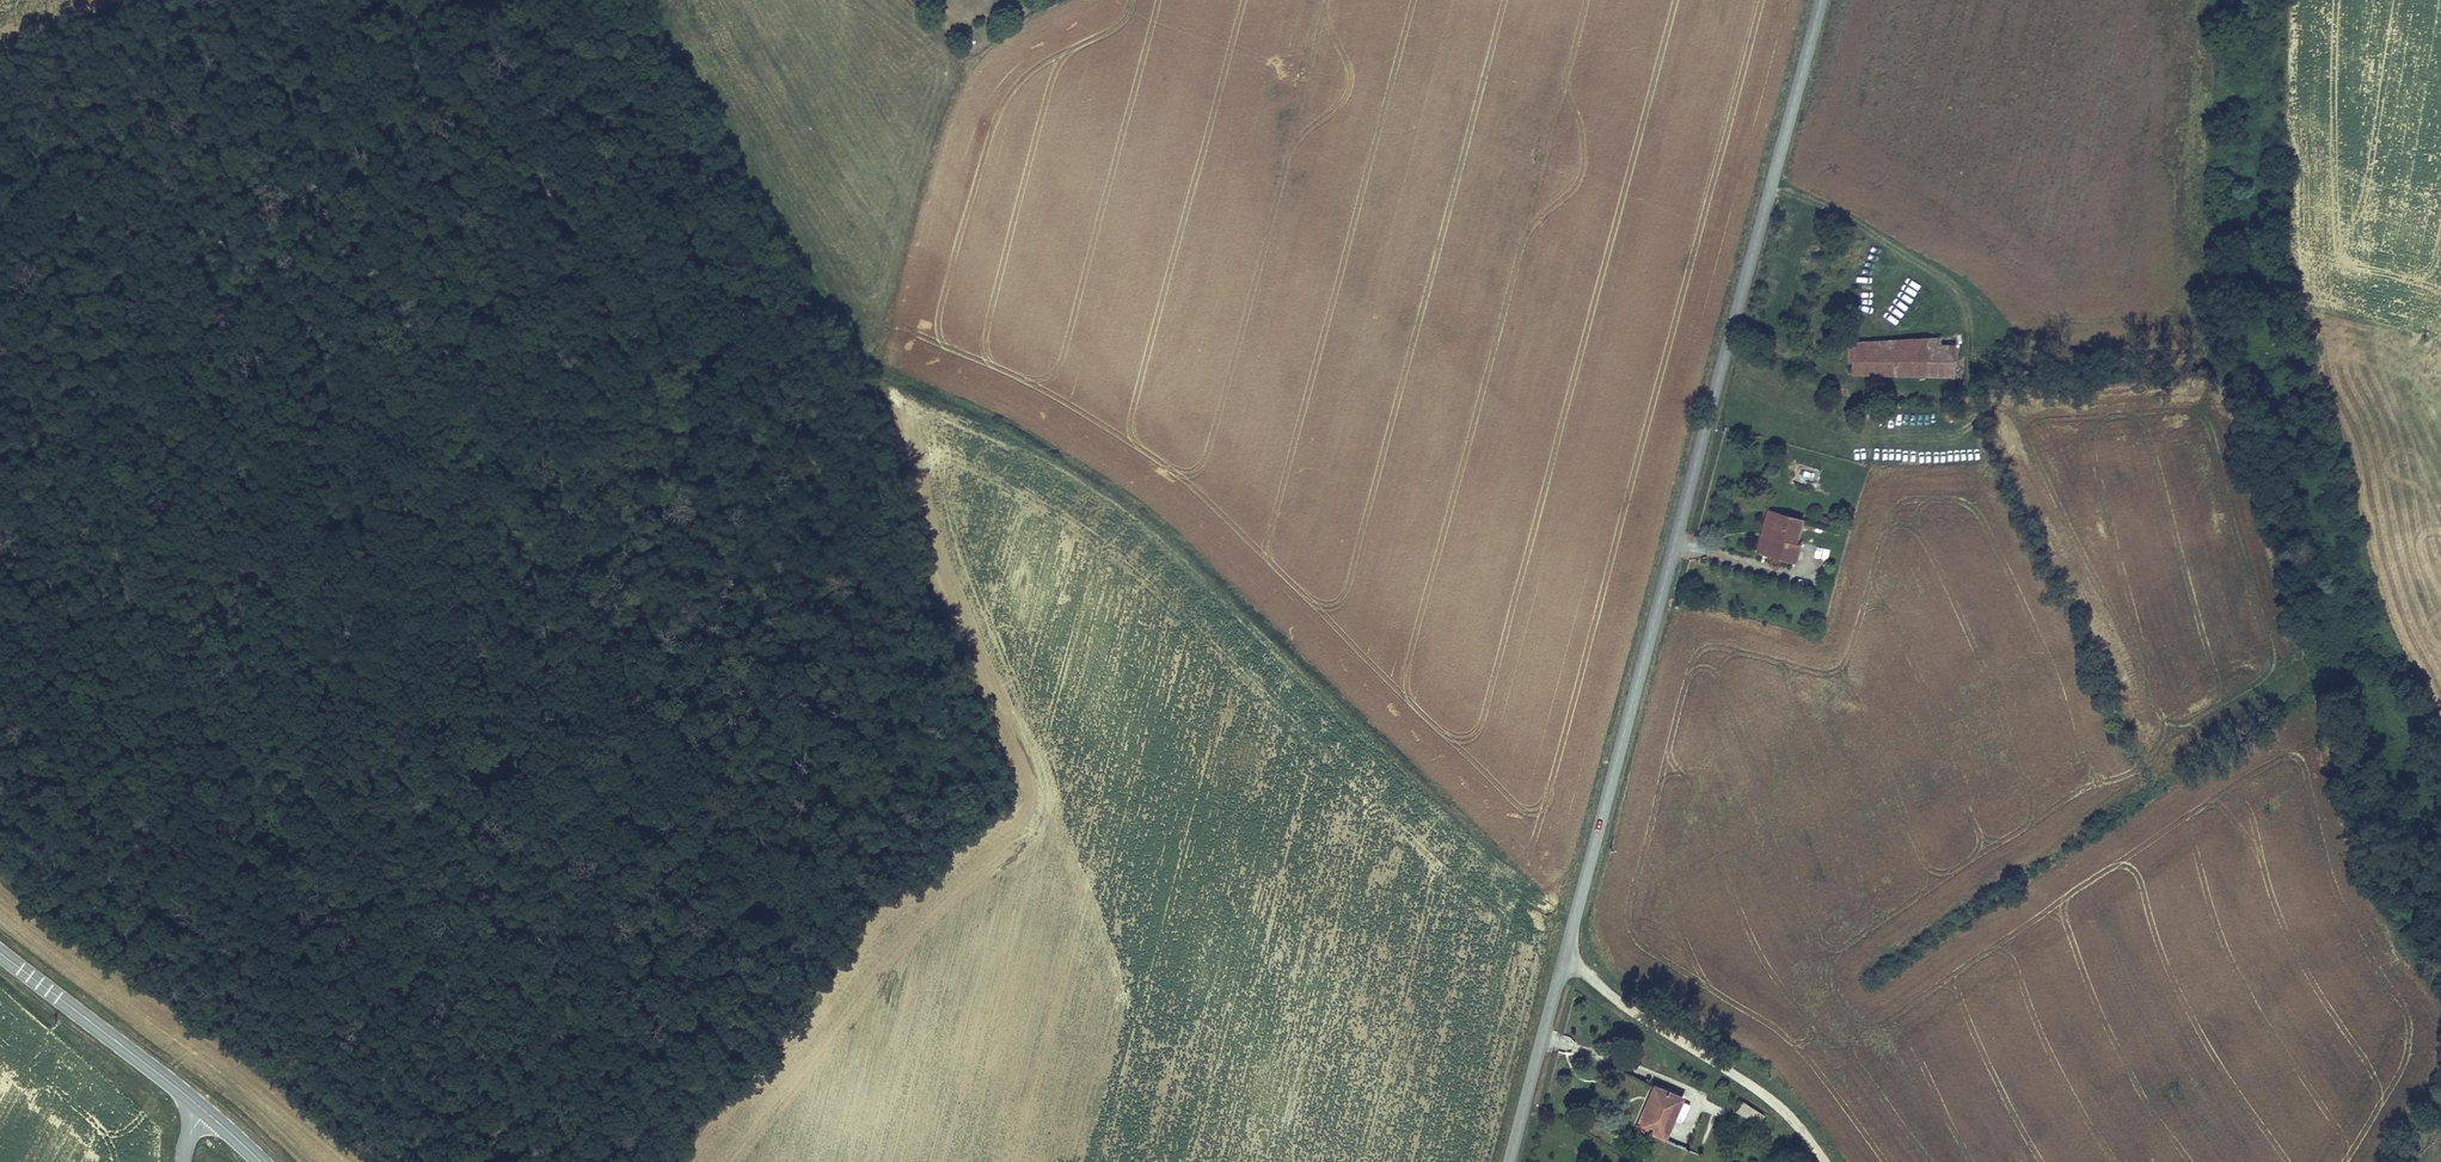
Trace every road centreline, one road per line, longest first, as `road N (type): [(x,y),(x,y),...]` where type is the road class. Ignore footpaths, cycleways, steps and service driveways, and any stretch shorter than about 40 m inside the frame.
road 1 (tertiary): [(1821,0),(1510,1161)]
road 2 (track): [(1826,1161),(1774,1101),(1564,957)]
road 3 (secondary): [(0,952),(207,1111)]

